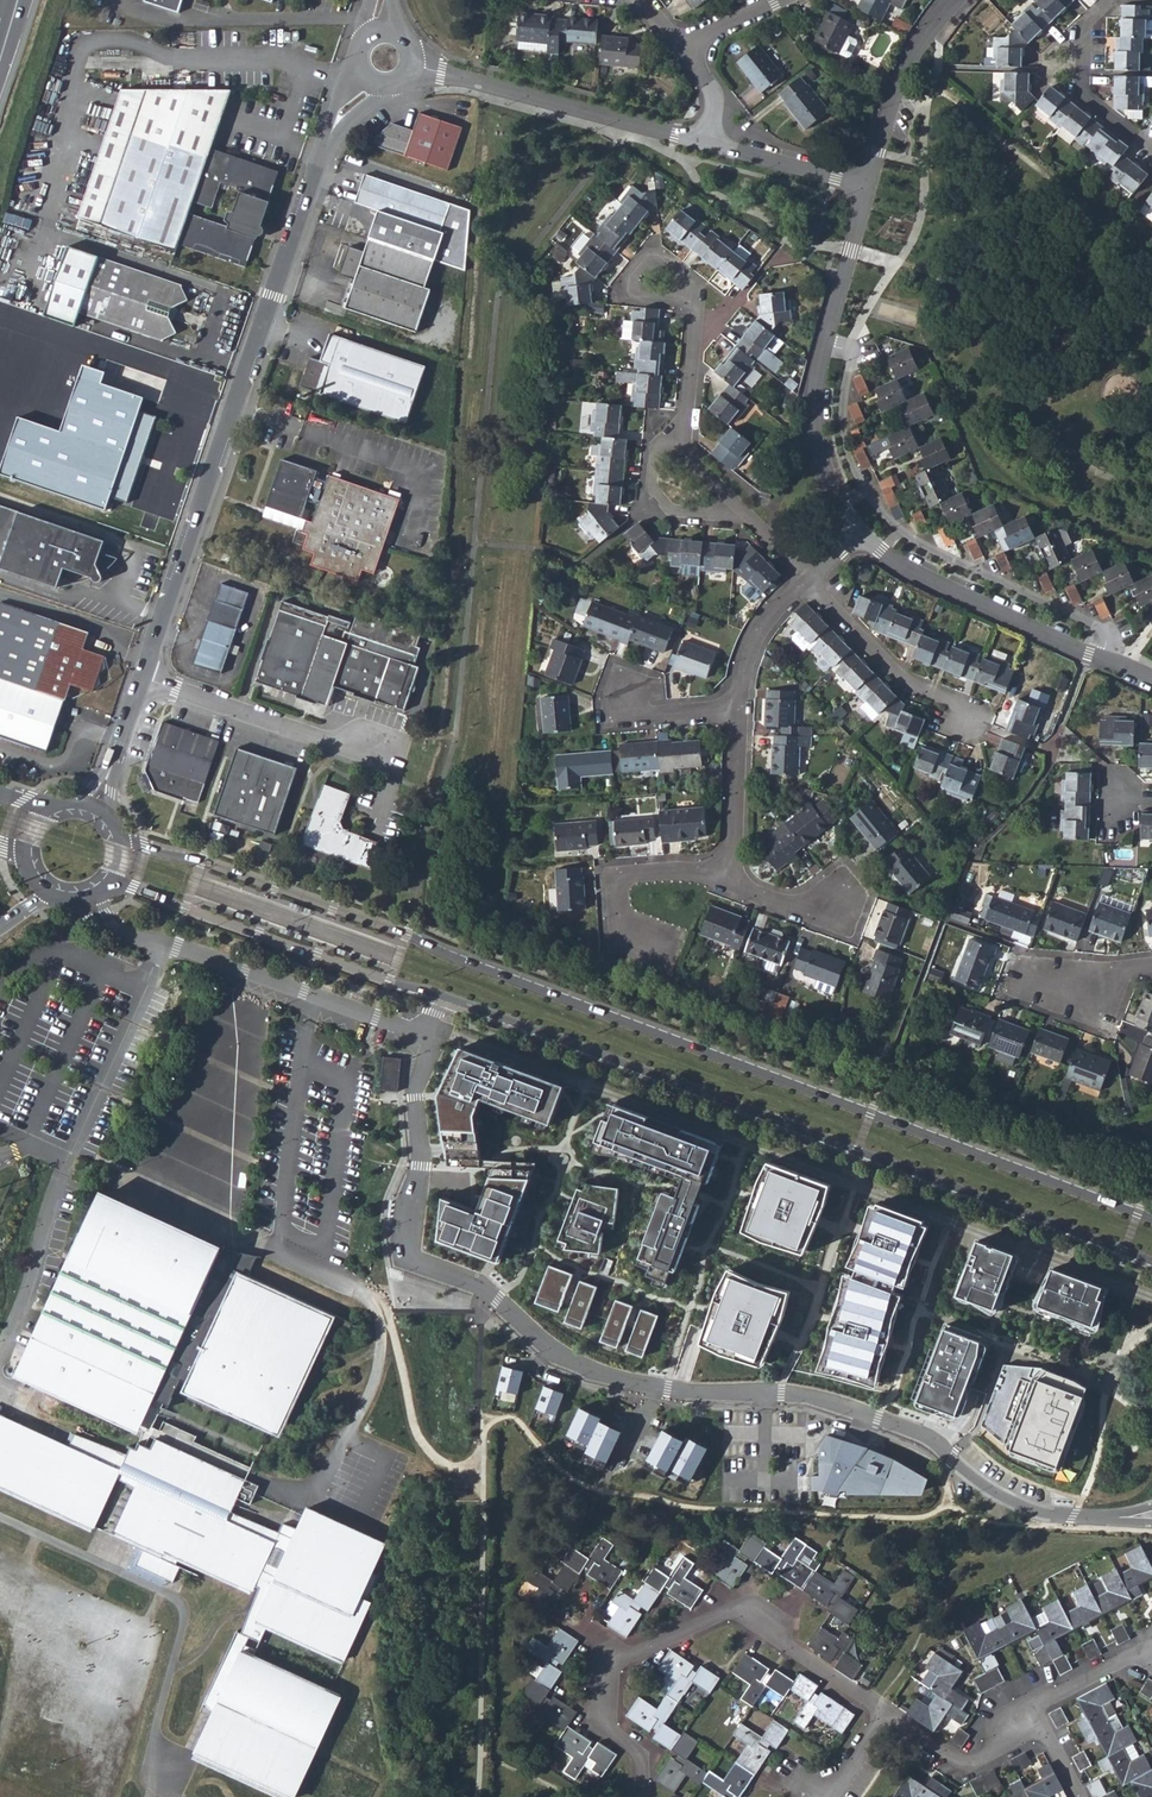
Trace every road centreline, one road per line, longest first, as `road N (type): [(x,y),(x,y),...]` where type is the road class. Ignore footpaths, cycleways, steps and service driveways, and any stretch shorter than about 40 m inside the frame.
road 1 (tertiary): [(106,879),(389,982),(455,997),(1151,1261)]
road 2 (tertiary): [(1151,1218),(406,933),(202,859),(117,838)]
road 3 (residential): [(114,757),(321,152)]
road 4 (residential): [(551,1350),(641,1385),(815,1398),(938,1444),(964,1471),(1047,1515),(1151,1521)]
road 5 (residential): [(884,1711),(744,1618),(724,1617),(607,1672),(605,1724),(638,1752),(643,1796)]
road 6 (residential): [(551,1350),(482,1287),(406,1256),(426,1031)]
road 7 (residential): [(871,183),(818,400),(827,470),(860,532)]
road 8 (residential): [(860,532),(927,577),(1151,676)]
road 9 (residential): [(480,80),(708,142)]
road 10 (residential): [(807,579),(903,681),(952,701),(968,722)]
road 11 (residential): [(953,0),(915,52),(871,183)]
road 12 (residential): [(1111,0),(1085,25),(1083,97),(1151,150)]
road 13 (residential): [(1048,1737),(1026,1735),(963,1762),(884,1711)]
road 14 (residential): [(723,883),(690,873),(616,879),(617,914),(645,943)]
road 15 (residential): [(744,514),(674,512),(653,489),(655,449),(685,420)]
road 16 (residential): [(695,303),(631,297),(629,280),(647,256),(661,256),(696,286)]
road 17 (residential): [(735,713),(732,856),(723,883)]
road 18 (residential): [(708,142),(871,183)]
road 19 (residential): [(1048,1737),(1039,1705),(1129,1658),(1151,1655)]
road 20 (residential): [(807,579),(771,615),(748,654),(735,713)]
road 21 (residential): [(735,713),(623,718),(624,687)]

